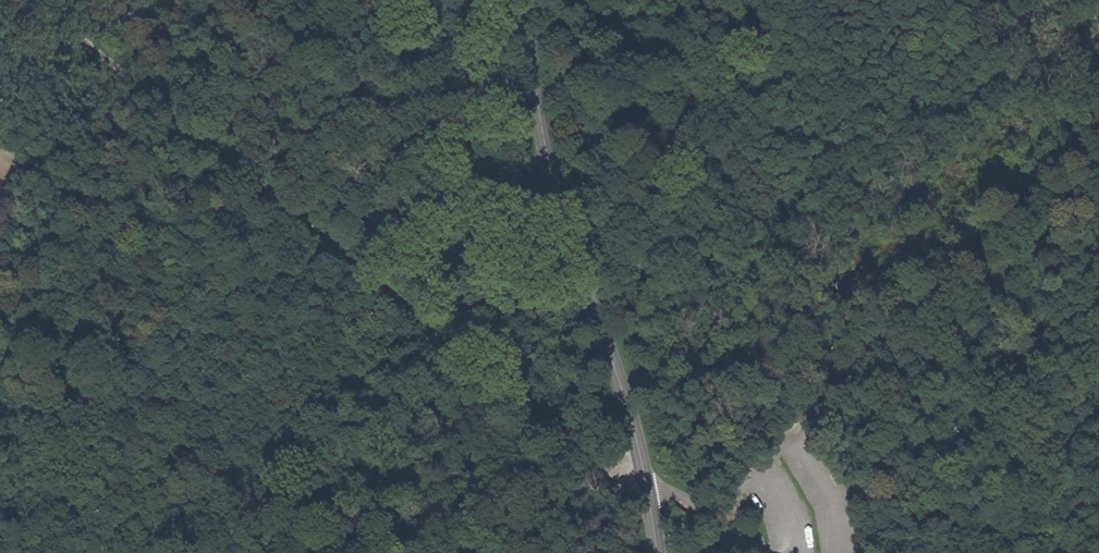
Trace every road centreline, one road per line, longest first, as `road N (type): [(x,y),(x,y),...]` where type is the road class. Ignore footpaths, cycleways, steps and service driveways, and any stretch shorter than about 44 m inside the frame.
road 1 (track): [(34,0),(629,487),(648,487)]
road 2 (secondary): [(529,0),(548,159),(627,407),(661,552)]
road 3 (track): [(800,428),(1098,120)]

